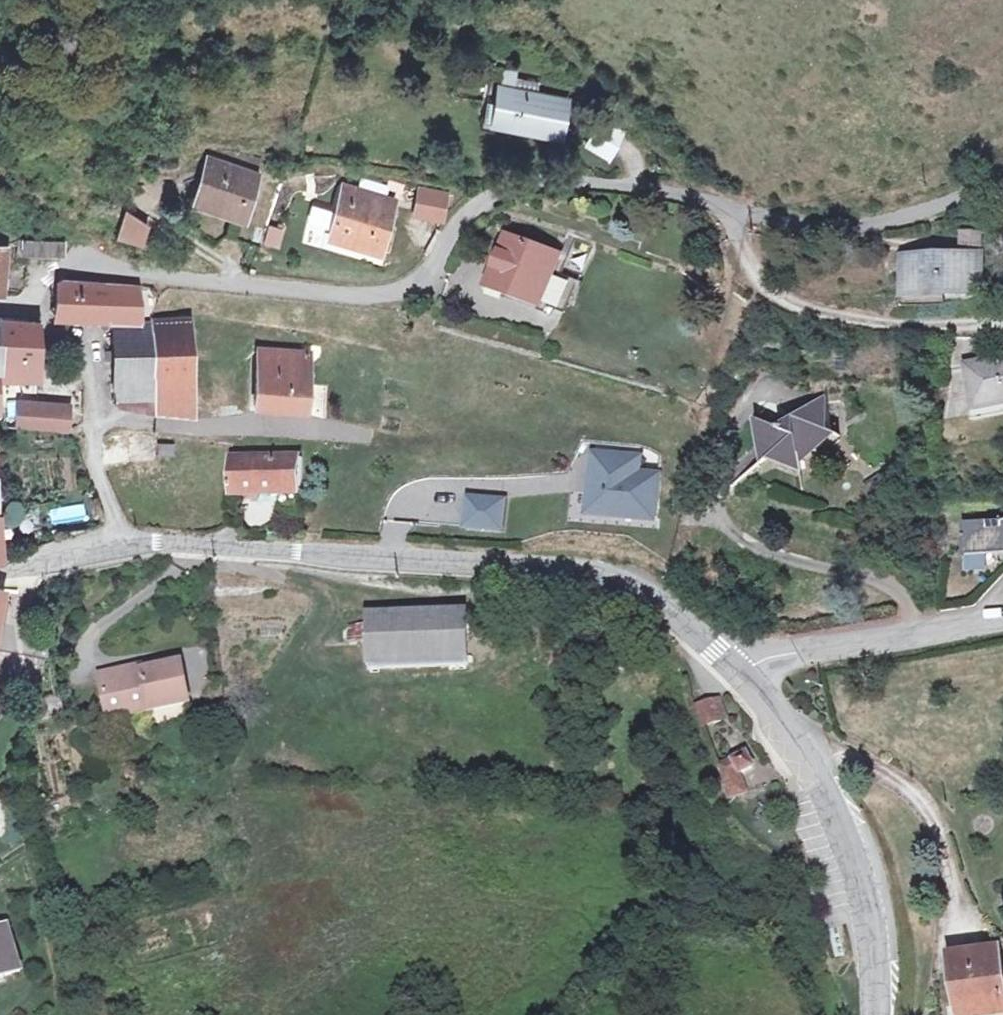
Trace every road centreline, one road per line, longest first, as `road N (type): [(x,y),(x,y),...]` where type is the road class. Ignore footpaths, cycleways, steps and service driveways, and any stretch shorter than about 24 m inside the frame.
road 1 (residential): [(0,309),(19,305),(52,273),(81,265),(388,297),(428,283),(469,207),(526,182),(696,196),(827,231),(1002,186)]
road 2 (tertiary): [(119,545),(395,555),(613,576),(659,599),(742,677)]
road 3 (tertiary): [(742,677),(775,711),(842,827),(863,884),(877,1014)]
road 4 (residential): [(742,677),(781,656),(1002,620)]
road 5 (track): [(696,196),(555,38),(501,23)]
road 6 (residential): [(91,369),(94,461),(119,545)]
road 7 (tertiary): [(119,545),(0,573)]

